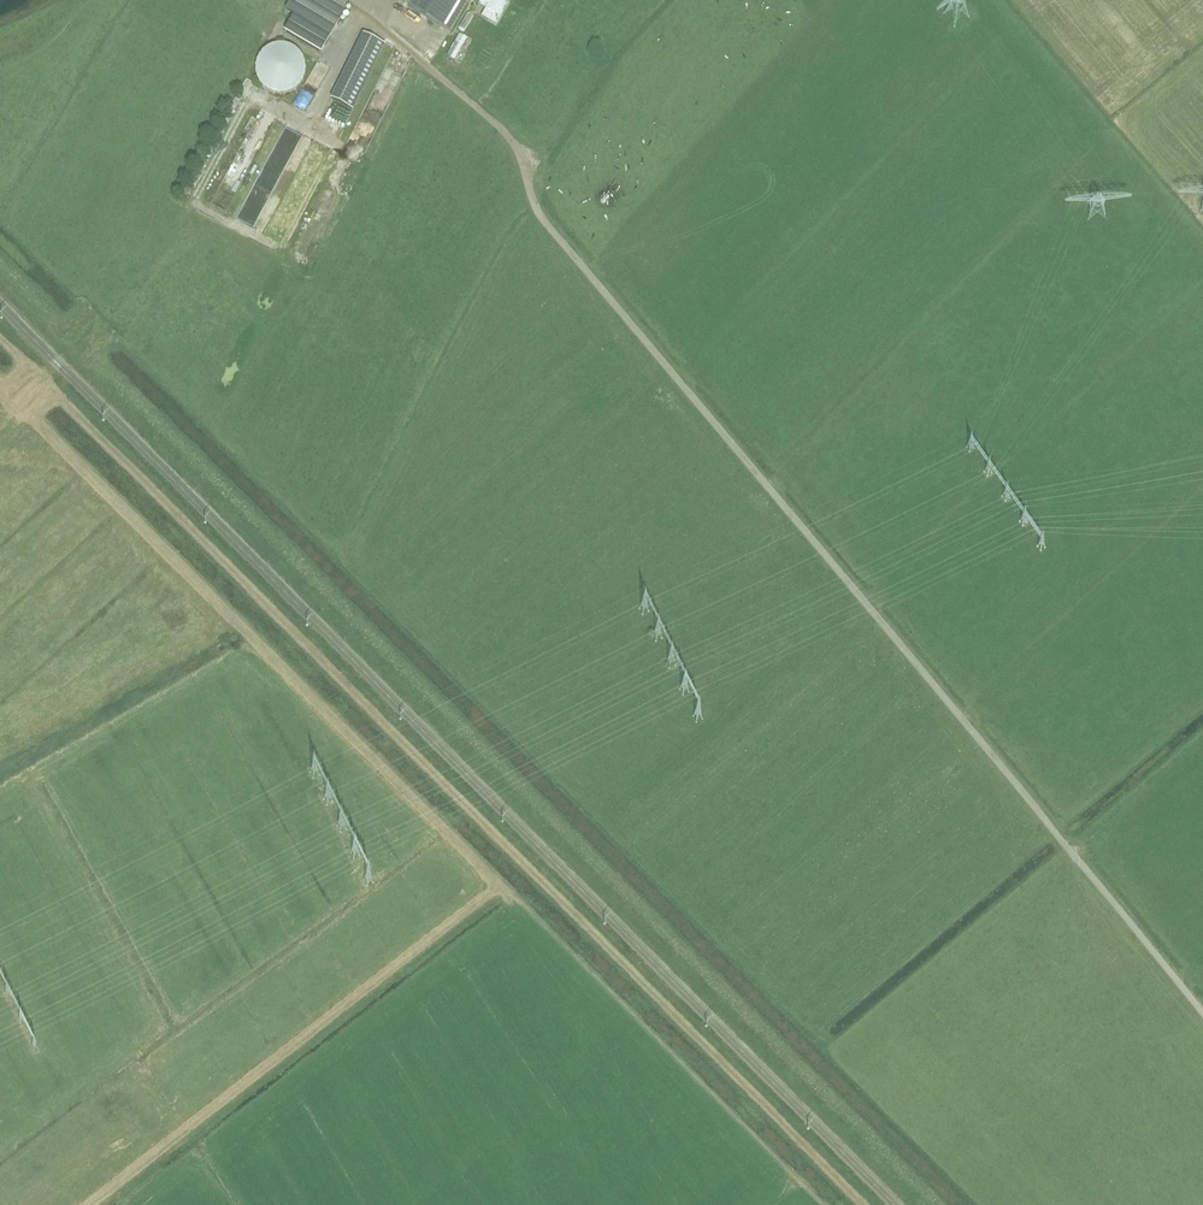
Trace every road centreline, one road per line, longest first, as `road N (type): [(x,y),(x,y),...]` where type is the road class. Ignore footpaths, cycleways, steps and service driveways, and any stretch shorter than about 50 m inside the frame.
road 1 (track): [(396,38),(512,139),(544,219),(1202,1010)]

